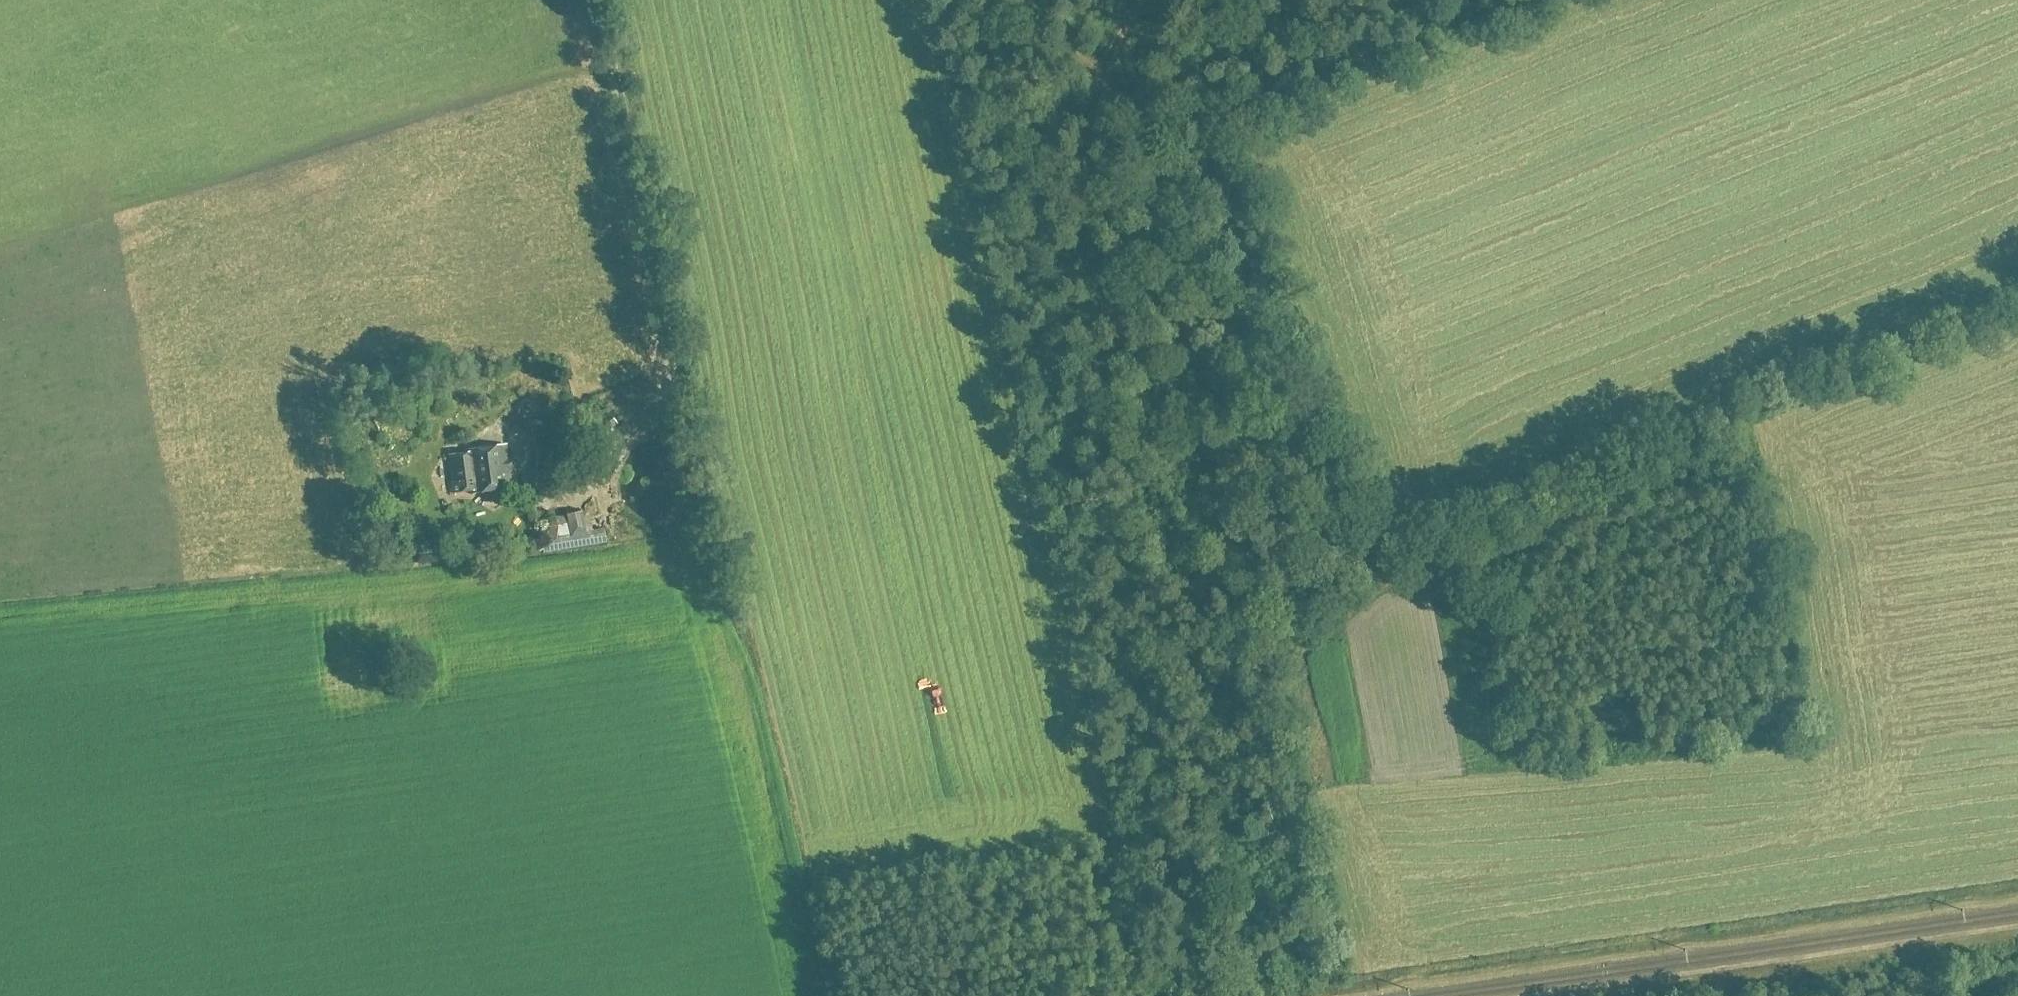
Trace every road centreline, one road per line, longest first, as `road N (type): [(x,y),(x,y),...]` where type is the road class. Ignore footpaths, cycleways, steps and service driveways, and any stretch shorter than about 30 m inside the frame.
road 1 (track): [(1109,76),(1085,124),(1087,155),(1102,206),(1139,278),(1309,523),(1336,553),(1393,580)]

